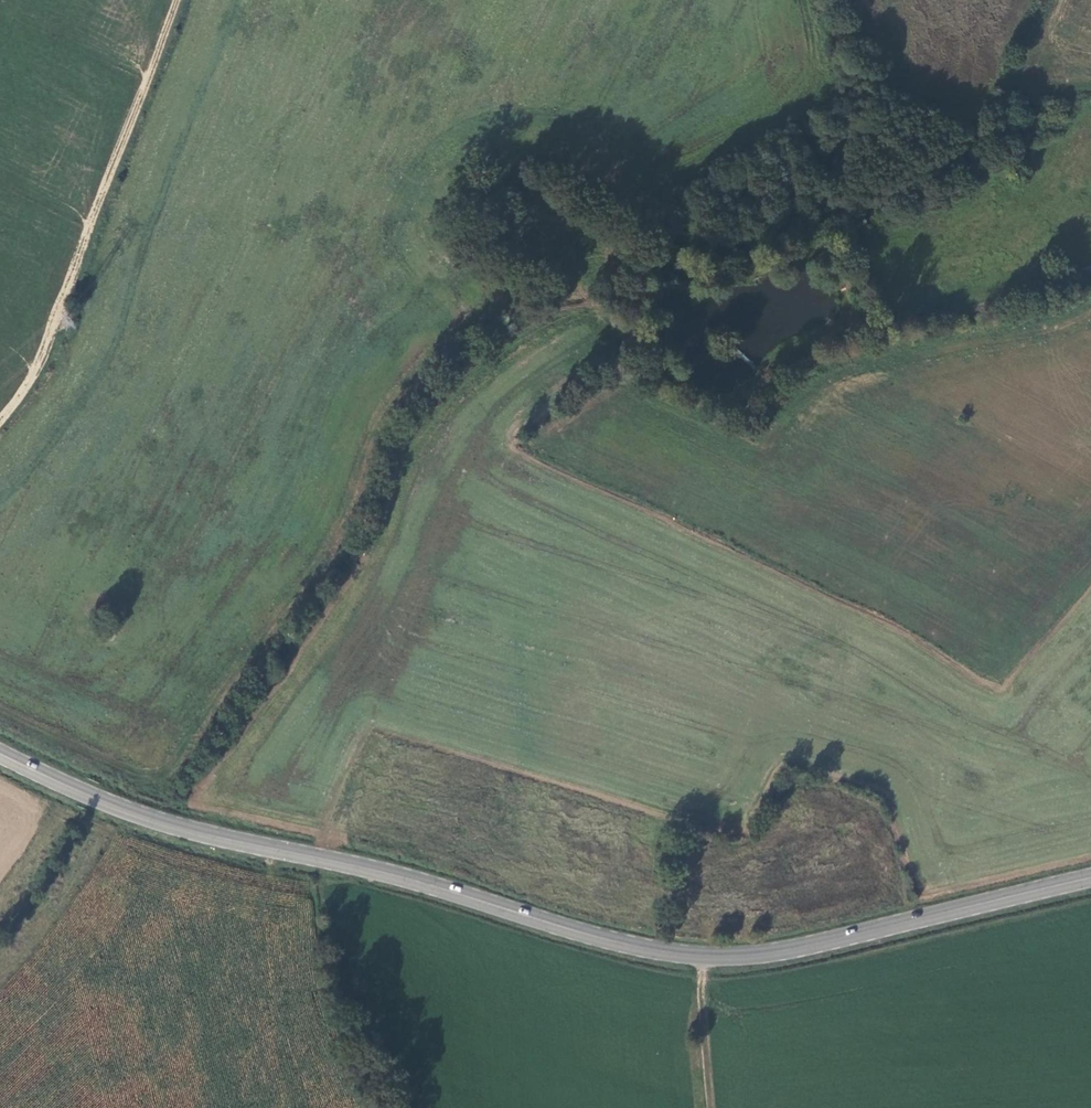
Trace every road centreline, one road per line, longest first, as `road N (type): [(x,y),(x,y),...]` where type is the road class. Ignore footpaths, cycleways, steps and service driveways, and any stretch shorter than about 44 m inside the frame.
road 1 (secondary): [(1090,878),(790,949),(693,956),(162,823),(0,753)]

